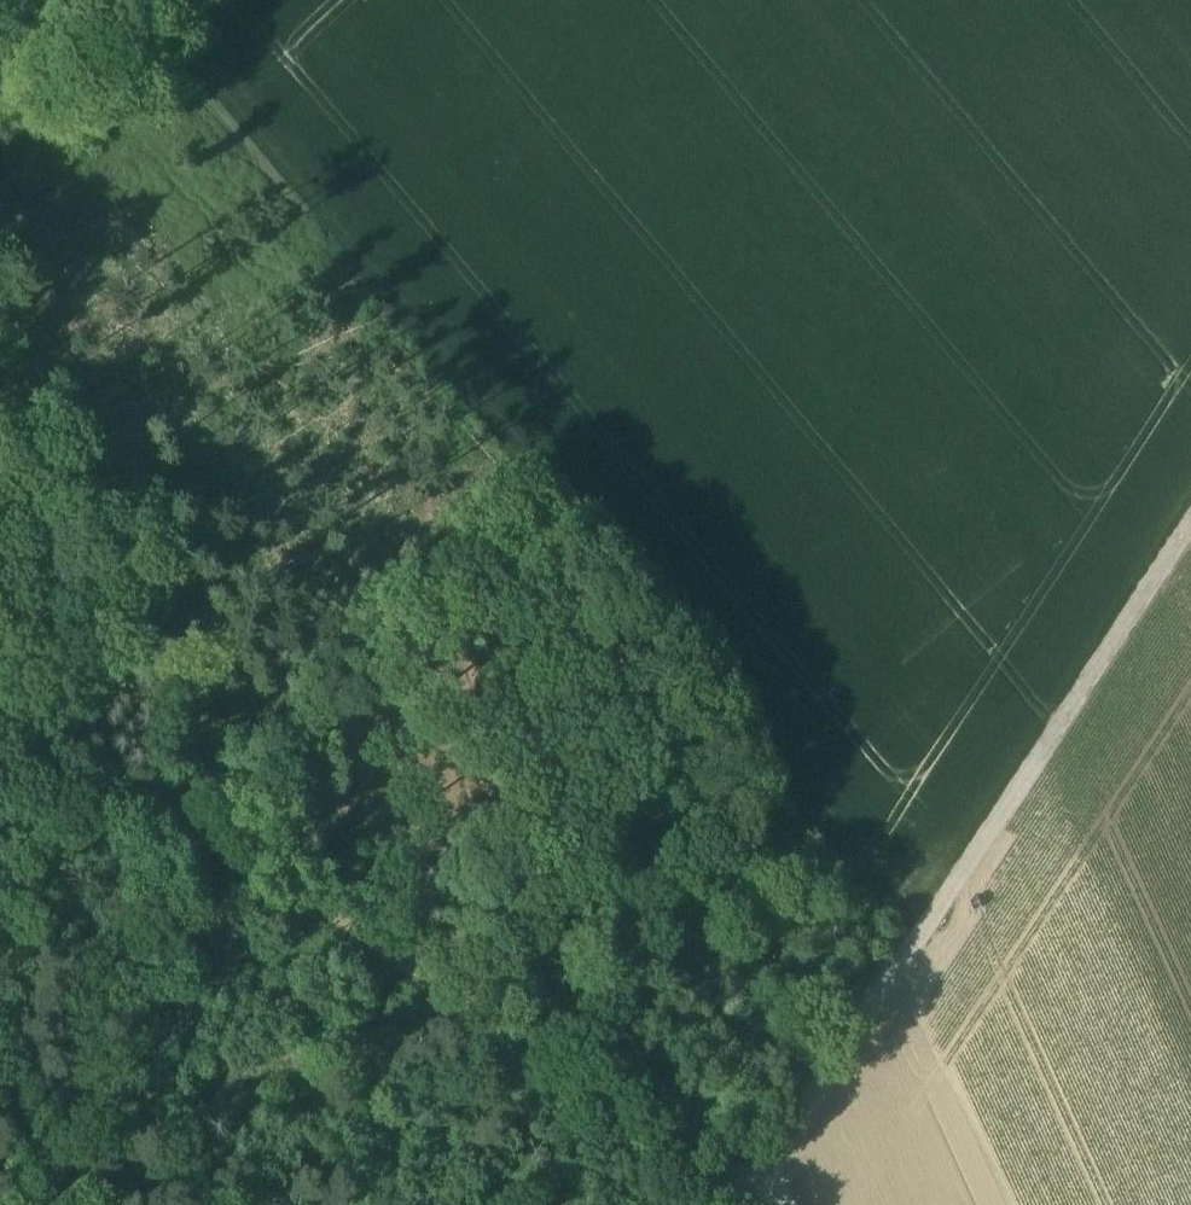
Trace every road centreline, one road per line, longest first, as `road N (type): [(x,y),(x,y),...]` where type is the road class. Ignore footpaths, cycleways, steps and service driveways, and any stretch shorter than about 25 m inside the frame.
road 1 (track): [(754,1204),(0,679)]
road 2 (track): [(752,1200),(1190,530)]
road 3 (track): [(205,0),(0,203)]

